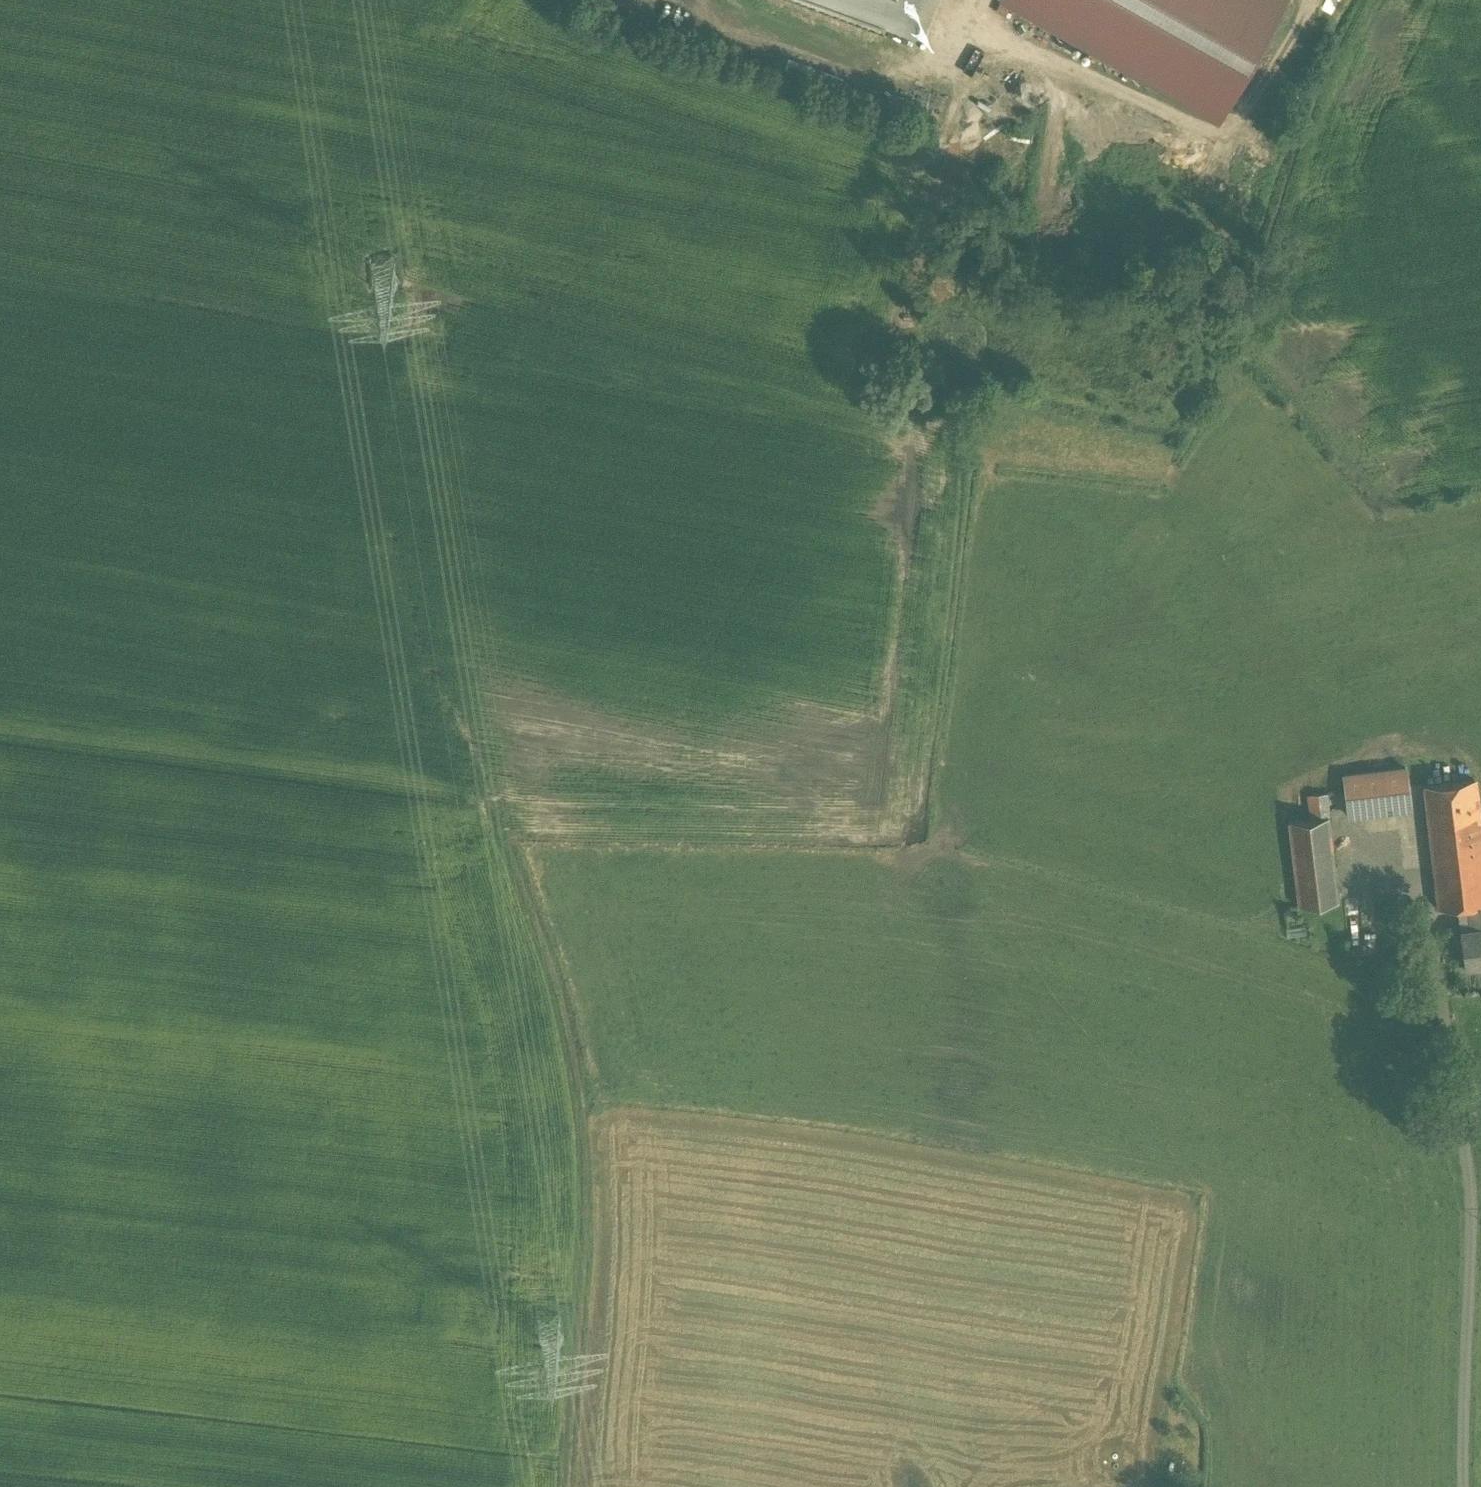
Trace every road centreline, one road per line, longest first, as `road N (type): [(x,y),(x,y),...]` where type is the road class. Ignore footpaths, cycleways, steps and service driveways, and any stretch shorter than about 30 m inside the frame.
road 1 (track): [(569,1486),(585,1278),(586,1127),(567,1019),(500,820)]

